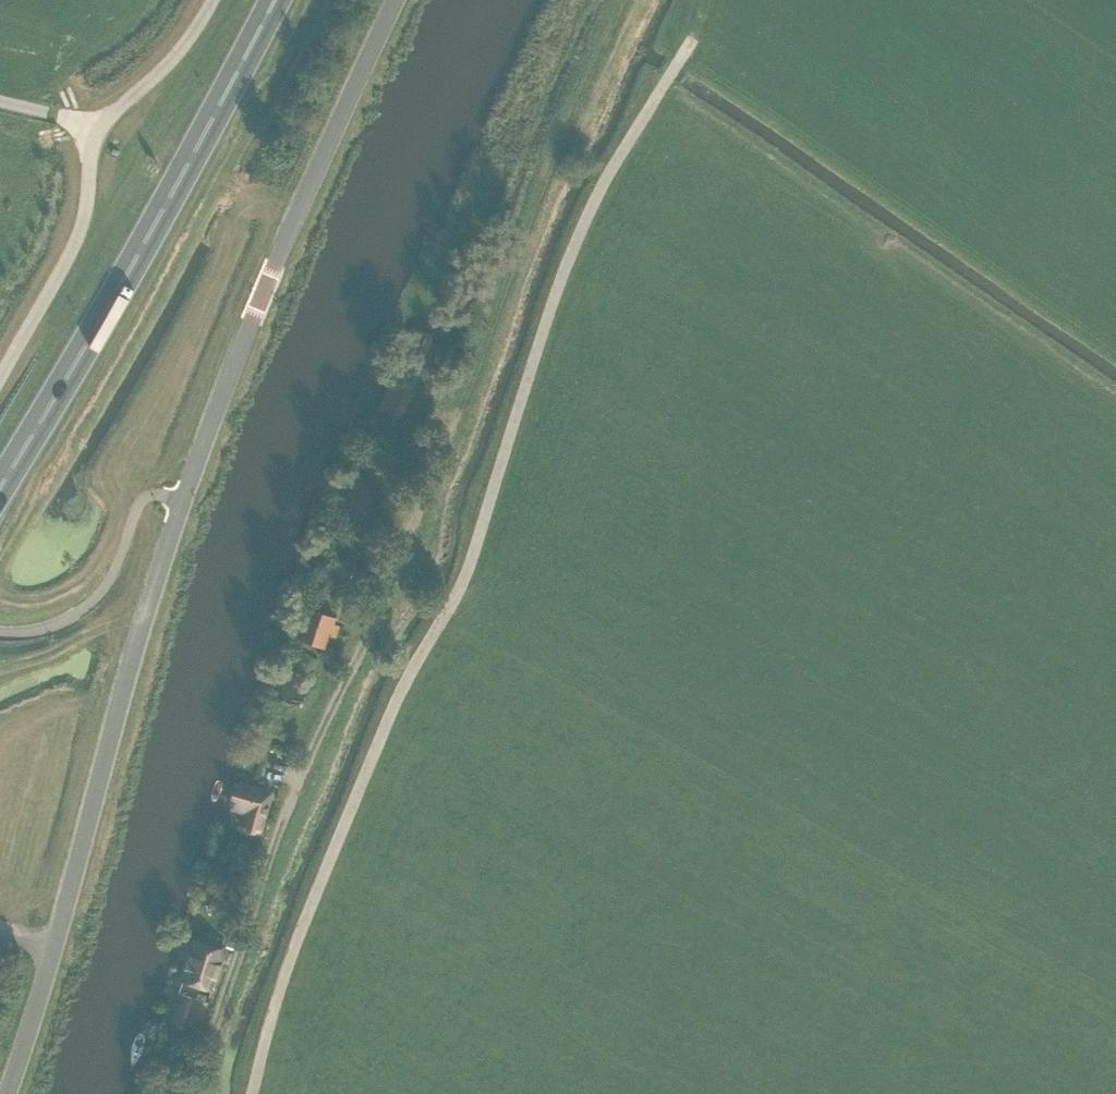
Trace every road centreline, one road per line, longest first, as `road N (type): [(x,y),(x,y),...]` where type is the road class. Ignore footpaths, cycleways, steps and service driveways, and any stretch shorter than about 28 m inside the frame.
road 1 (unclassified): [(8,1093),(183,498),(298,222),(409,0)]
road 2 (track): [(693,39),(588,216),(474,551),(394,705),(317,891),(252,1093)]
road 3 (track): [(203,1093),(212,1033),(288,806),(449,438)]
road 4 (trunk): [(0,484),(273,0)]
road 5 (unclassified): [(0,377),(87,213),(90,128)]
road 6 (unclassified): [(210,0),(180,48),(90,128)]

